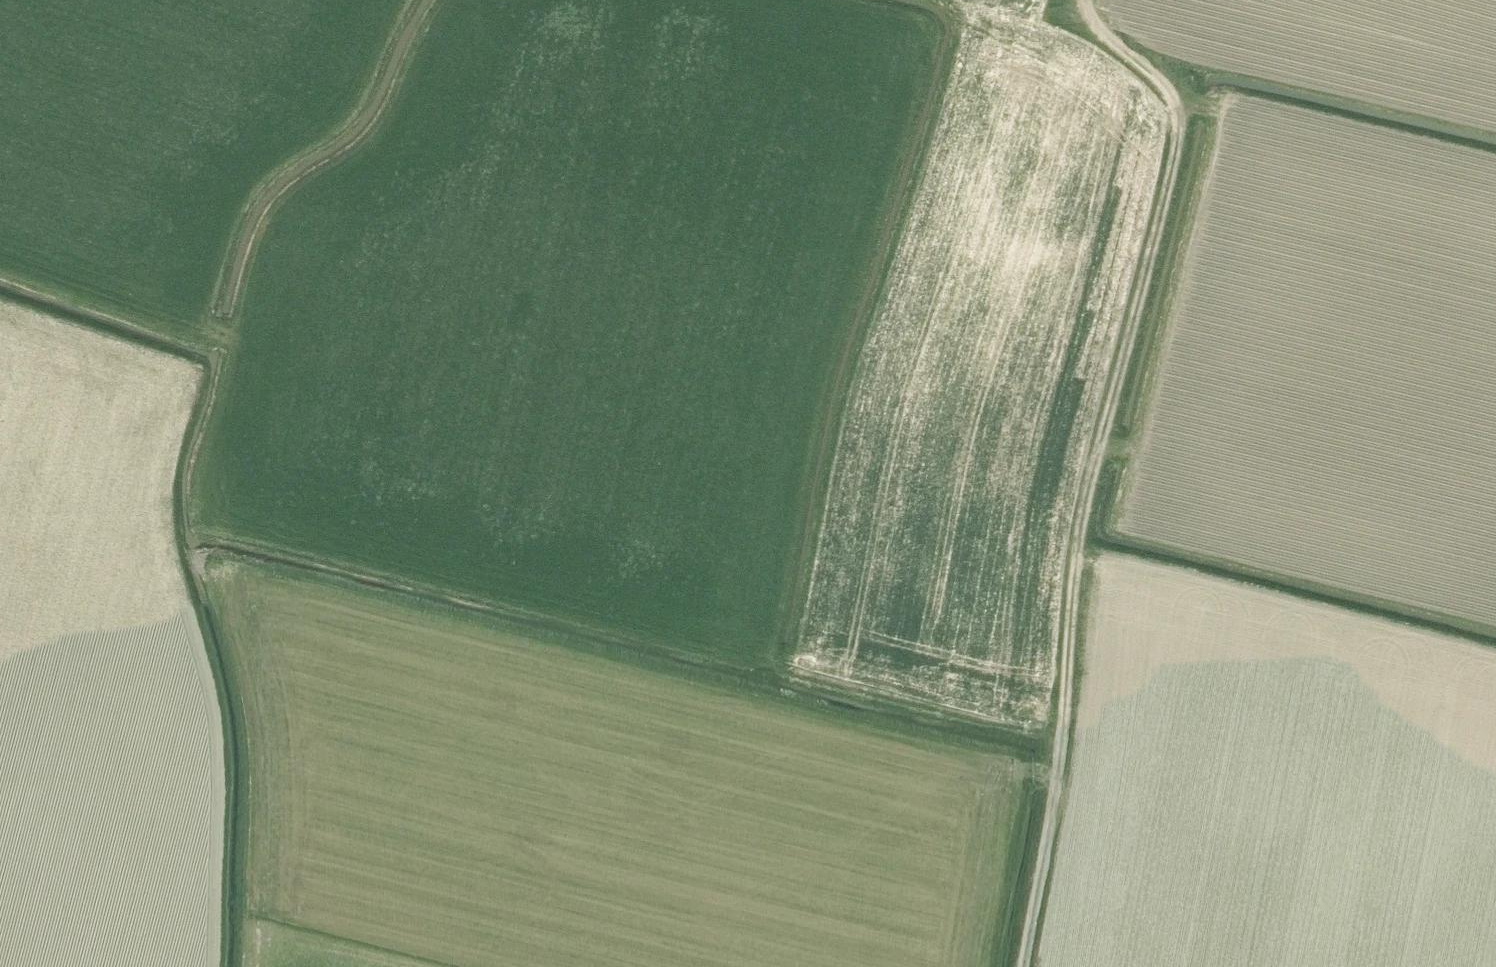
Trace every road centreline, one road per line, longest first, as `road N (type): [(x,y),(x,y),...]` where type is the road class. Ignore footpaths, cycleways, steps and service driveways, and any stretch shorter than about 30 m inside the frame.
road 1 (track): [(1023,966),(1065,727),(1081,527),(1176,148),(1174,101),(1092,17),(1086,0)]

